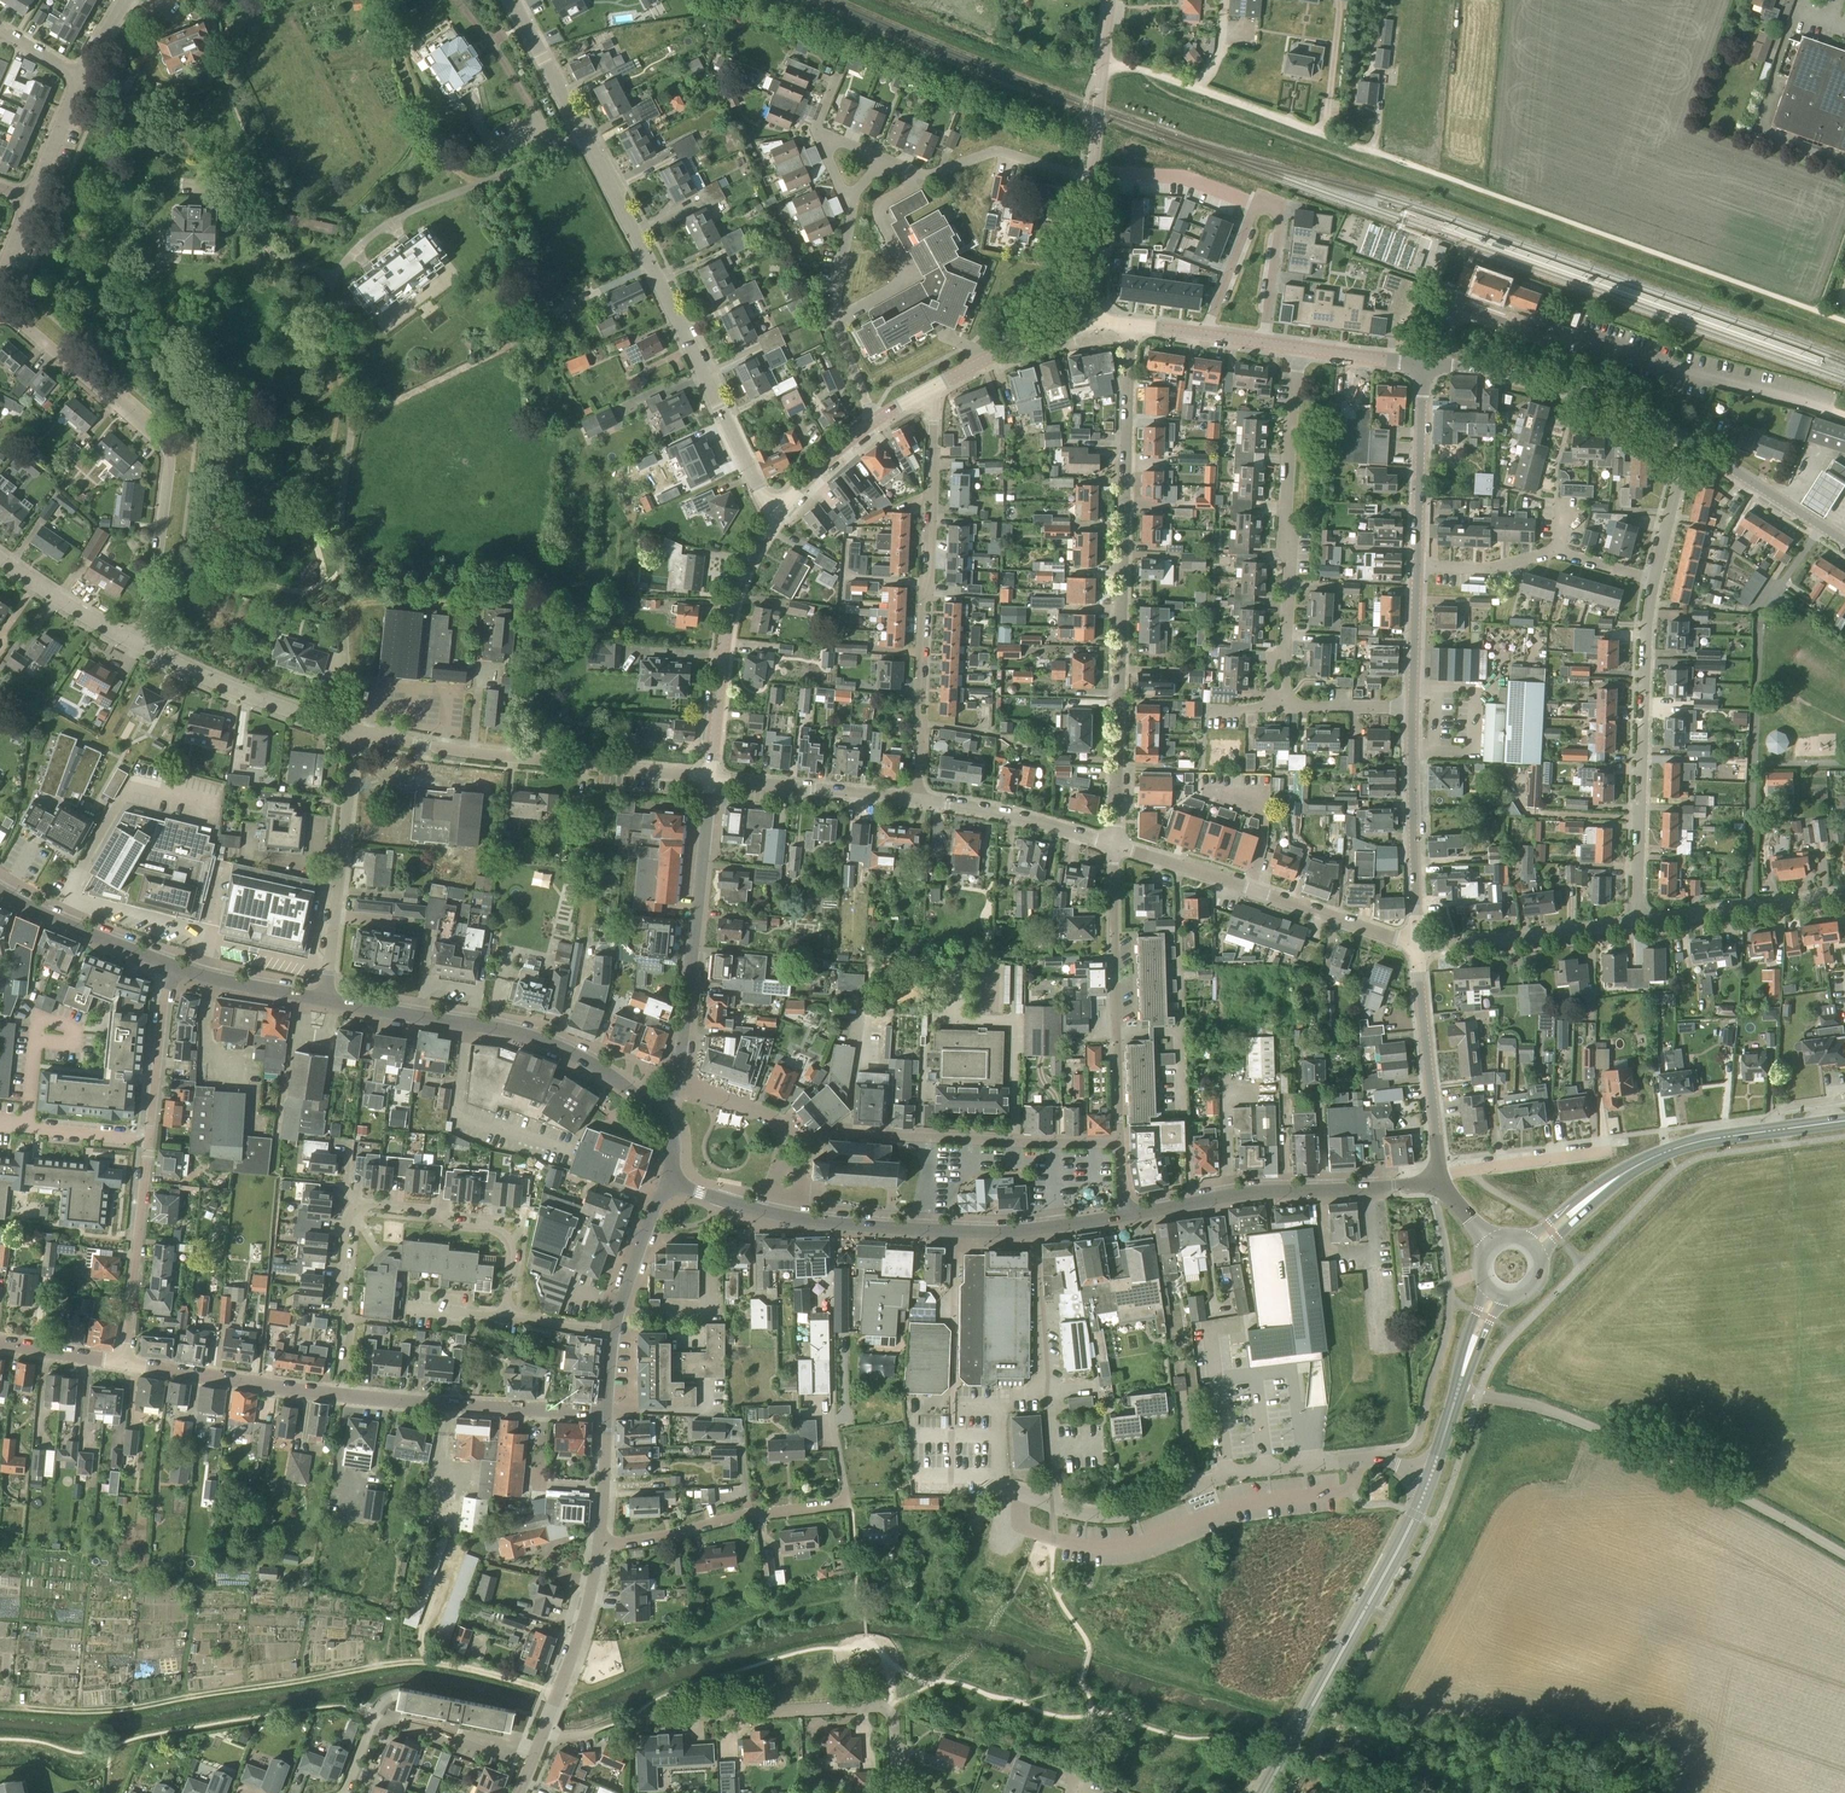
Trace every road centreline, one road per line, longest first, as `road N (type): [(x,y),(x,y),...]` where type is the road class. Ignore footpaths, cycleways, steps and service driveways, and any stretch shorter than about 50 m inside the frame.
road 1 (track): [(1104,59),(1844,323)]
road 2 (residential): [(774,517),(513,0)]
road 3 (residential): [(342,1396),(350,1322),(339,1301),(348,1224),(364,1205),(430,1210),(454,1228),(497,1233),(510,1251),(504,1300),(515,1315),(614,1330)]
road 4 (residential): [(1112,845),(1131,325)]
road 5 (unclassified): [(994,1481),(1073,1513),(1107,1517),(1245,1472),(1371,1459),(1431,1475)]
road 6 (residential): [(145,648),(167,456),(0,307)]
road 7 (residential): [(914,799),(929,390)]
road 8 (unclassified): [(1844,1555),(1664,1453),(1478,1396)]
road 9 (residential): [(710,778),(423,745),(355,730)]
road 10 (tertiary): [(656,1110),(543,1040),(325,1000)]
road 11 (tertiary): [(1125,1216),(1001,1231),(775,1214)]
road 12 (residential): [(1635,927),(1653,582)]
road 13 (residential): [(1120,1143),(788,1136)]
road 14 (residential): [(1418,946),(1112,845)]
road 15 (tertiary): [(1440,1183),(1257,1190),(1125,1216)]
road 16 (residential): [(897,1792),(888,1710),(660,1718)]
road 17 (primary): [(1289,1749),(1431,1475)]
road 18 (tertiary): [(677,1084),(710,778)]
road 19 (residential): [(1283,651),(1297,347)]
road 20 (residential): [(1120,1143),(1112,845)]
road 21 (residential): [(1206,335),(1252,211),(1265,205),(1282,220),(1265,343)]
road 22 (residential): [(1688,443),(1640,416),(1559,387),(1423,364)]
road 23 (tertiary): [(710,778),(725,633),(747,564),(774,517)]
road 24 (residential): [(325,1000),(355,730)]
road 25 (tertiary): [(607,1415),(342,1396)]
road 26 (residential): [(600,1544),(845,1502)]
road 27 (residential): [(1653,582),(1557,550),(1485,569),(1416,567)]
road 28 (tertiary): [(1418,946),(1412,708)]
road 29 (tertiary): [(1439,1172),(1418,946)]
road 30 (residential): [(355,730),(272,706),(145,648)]
road 31 (residential): [(149,1141),(123,1365)]
road 32 (residential): [(850,206),(834,319),(877,421)]
road 33 (primary): [(1628,1169),(1707,1140),(1844,1121)]
road 34 (tertiary): [(342,1396),(123,1365)]
road 35 (residential): [(535,1752),(574,1652),(600,1544)]
road 36 (residential): [(1418,946),(1635,927)]
road 37 (residential): [(1091,179),(996,151),(930,176),(887,162)]
road 38 (residential): [(1635,927),(1844,896)]
road 39 (residential): [(914,799),(710,778)]
road 40 (residential): [(1112,845),(999,812),(914,799)]
road 41 (tertiary): [(1416,567),(1423,364)]
road 42 (tertiary): [(176,967),(0,894)]
road 43 (residential): [(1844,542),(1688,443)]
road 44 (tertiary): [(1091,179),(1111,0)]
road 45 (tertiary): [(929,390),(1033,337),(1094,324)]
road 46 (residential): [(176,967),(161,1019),(149,1141)]
road 47 (residential): [(1439,1172),(1611,1151)]
road 48 (residential): [(145,648),(0,560)]
road 49 (residential): [(373,1716),(535,1752)]
road 50 (tertiary): [(614,1330),(667,1182)]
road 51 (tertiary): [(325,1000),(176,967)]
road 52 (residential): [(149,1141),(0,1122)]
road 53 (tertiary): [(1094,324),(1091,179)]
road 54 (residential): [(1653,582),(1688,443)]
road 55 (tertiary): [(774,517),(816,469),(877,421)]
road 56 (tertiary): [(1412,708),(1416,567)]
road 57 (residential): [(33,200),(81,76)]
road 58 (residential): [(600,1544),(607,1415)]
road 59 (tertiary): [(1423,364),(1297,347)]
road 60 (residential): [(1286,708),(1412,708)]
road 61 (tertiary): [(123,1365),(0,1342)]
road 62 (residential): [(677,1084),(772,1118),(788,1136)]
road 63 (primary): [(1541,1255),(1628,1169)]
road 64 (primary): [(1628,1169),(1529,1239)]

